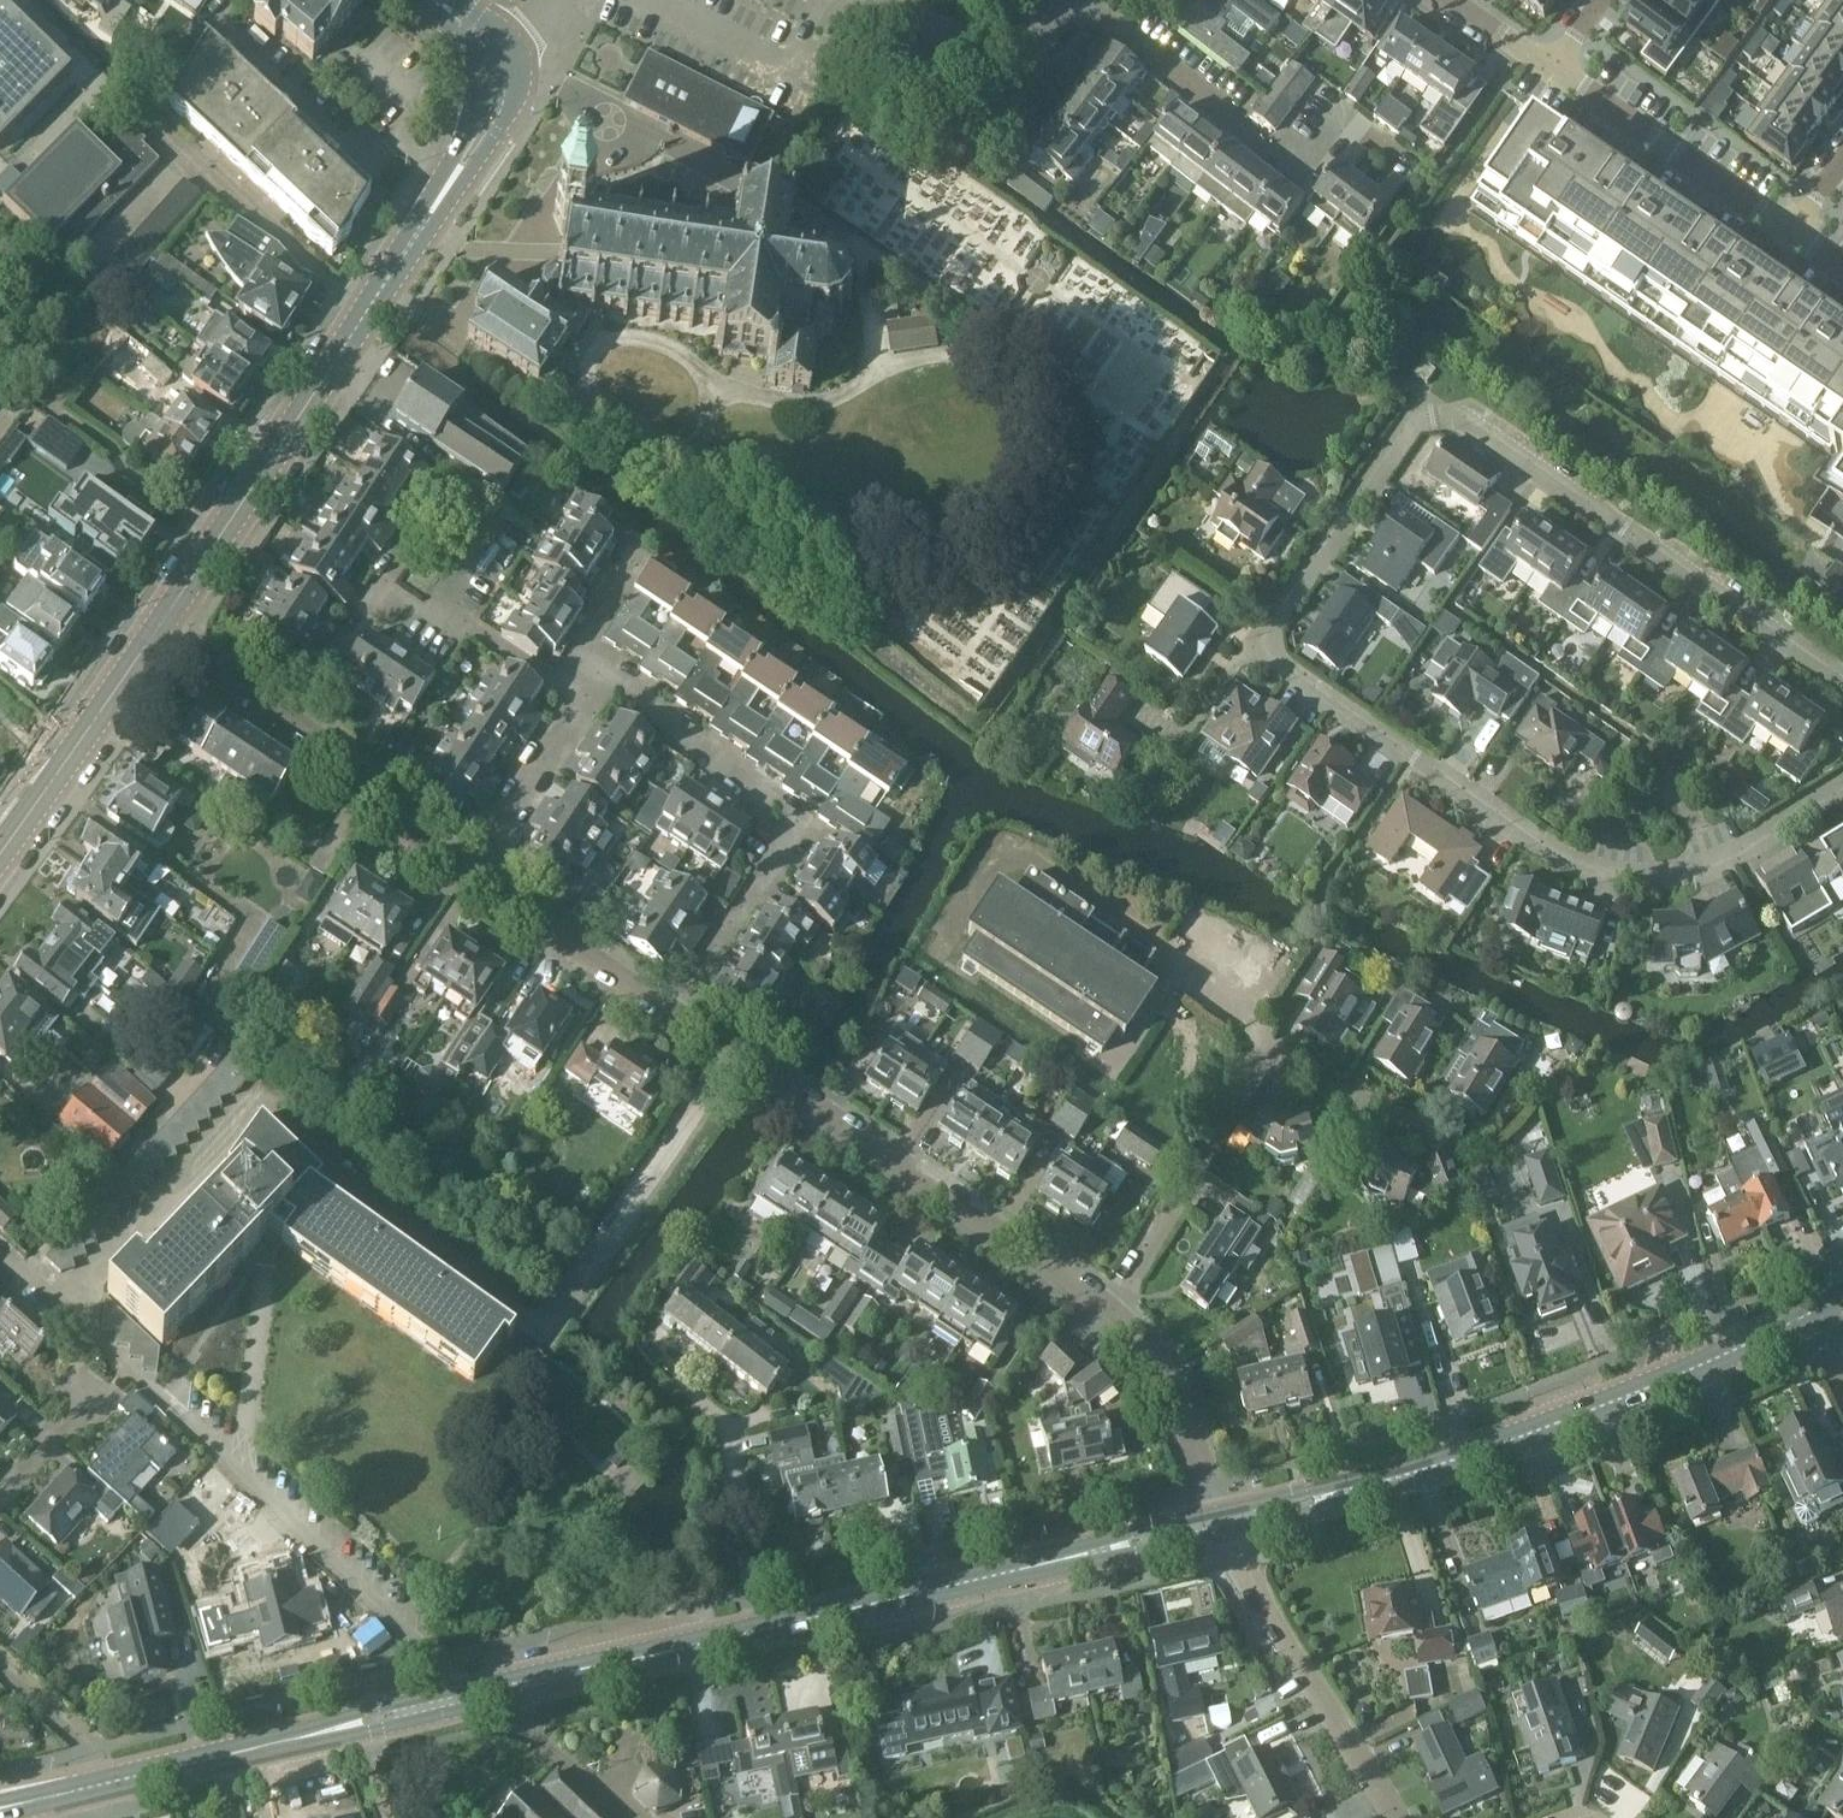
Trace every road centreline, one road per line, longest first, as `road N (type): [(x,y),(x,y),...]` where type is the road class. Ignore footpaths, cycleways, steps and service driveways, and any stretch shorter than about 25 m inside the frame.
road 1 (residential): [(61,1307),(257,1091),(341,1169),(541,1330),(731,1050)]
road 2 (residential): [(1842,678),(1424,400),(1253,647)]
road 3 (secondary): [(450,1699),(1219,1521)]
road 4 (tertiary): [(154,632),(493,126),(501,85),(492,50)]
road 5 (residential): [(1253,647),(1588,870),(1680,876),(1713,865),(1842,787)]
road 6 (secondary): [(1219,1521),(1516,1439),(1815,1310)]
road 7 (residential): [(450,1699),(440,1660),(61,1307)]
road 8 (residential): [(1459,1144),(1267,1057),(1109,1310)]
road 9 (residential): [(675,1015),(800,829),(597,673)]
road 10 (residential): [(1109,1310),(731,1050)]
road 11 (residential): [(467,872),(398,824),(322,747),(154,632)]
road 12 (secondary): [(103,1784),(450,1699)]
road 13 (residential): [(1400,1817),(1309,1686),(1219,1521)]
road 14 (residential): [(1337,102),(1291,161),(1075,0)]
road 15 (residential): [(1793,235),(1550,66)]
road 16 (residential): [(442,608),(493,529),(435,492),(377,590)]
road 17 (tertiary): [(0,852),(154,632)]
road 18 (residential): [(675,1015),(467,872)]
road 19 (residential): [(1219,1521),(1156,1357),(1109,1310)]
road 20 (residential): [(878,0),(968,44),(1018,49),(1046,35),(1075,0)]
road 21 (residential): [(467,872),(580,696)]
road 22 (residential): [(580,696),(442,608)]
road 23 (residential): [(1163,773),(1253,647)]
road 24 (residential): [(103,1784),(80,1742),(0,1672)]
road 25 (residential): [(0,1494),(88,1396)]
road 26 (residential): [(597,673),(584,644),(634,559)]

